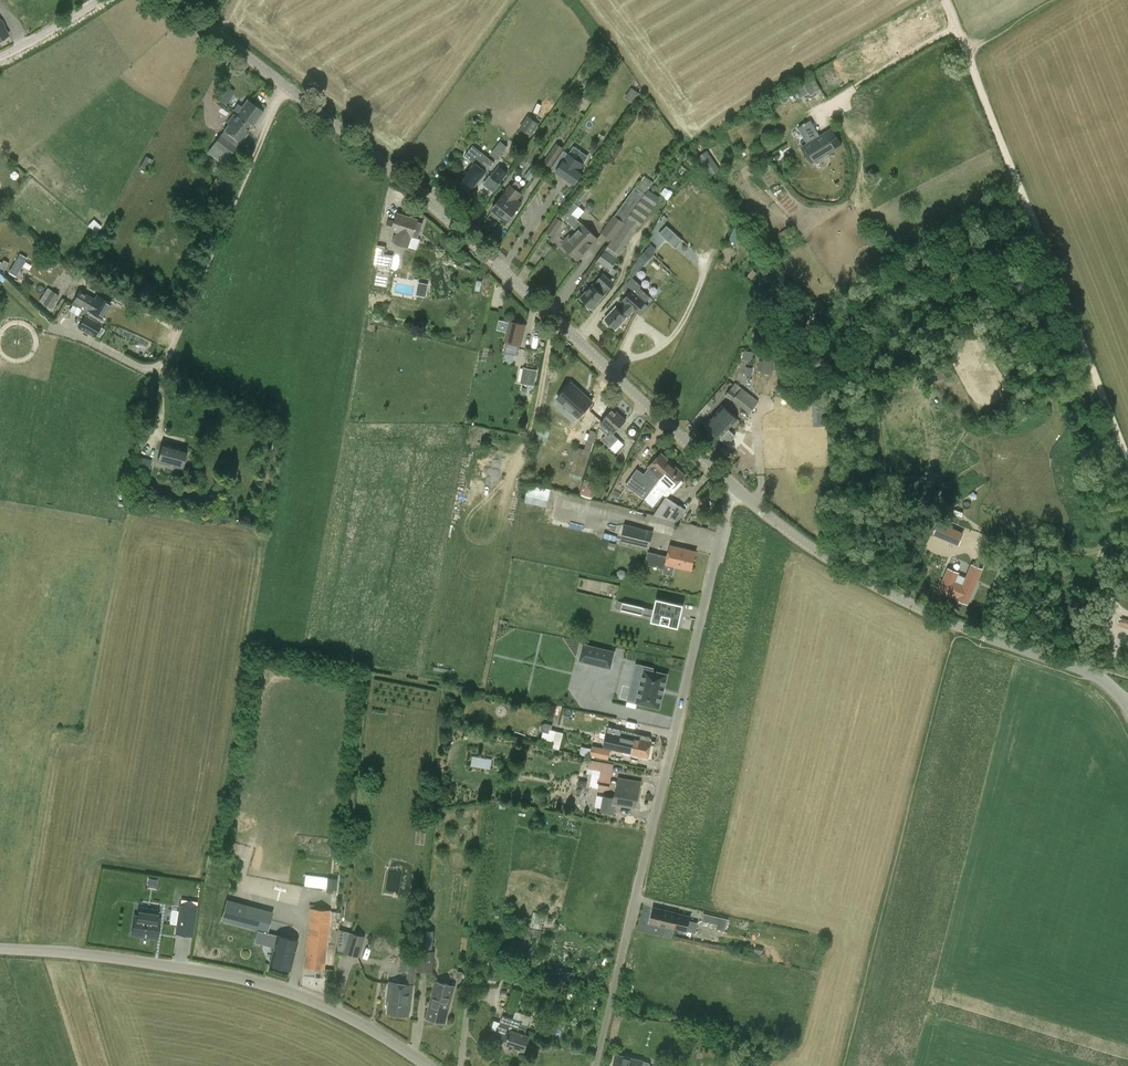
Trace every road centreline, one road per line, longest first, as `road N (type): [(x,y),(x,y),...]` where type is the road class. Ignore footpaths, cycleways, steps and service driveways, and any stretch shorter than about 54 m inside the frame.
road 1 (tertiary): [(731,485),(393,173),(173,0)]
road 2 (unclassified): [(595,1065),(731,485)]
road 3 (track): [(950,0),(1127,459)]
road 4 (tertiary): [(1127,705),(1089,673),(957,628),(834,566),(731,485)]
road 5 (unclassified): [(0,949),(97,955),(288,991),(346,1011),(430,1065)]

